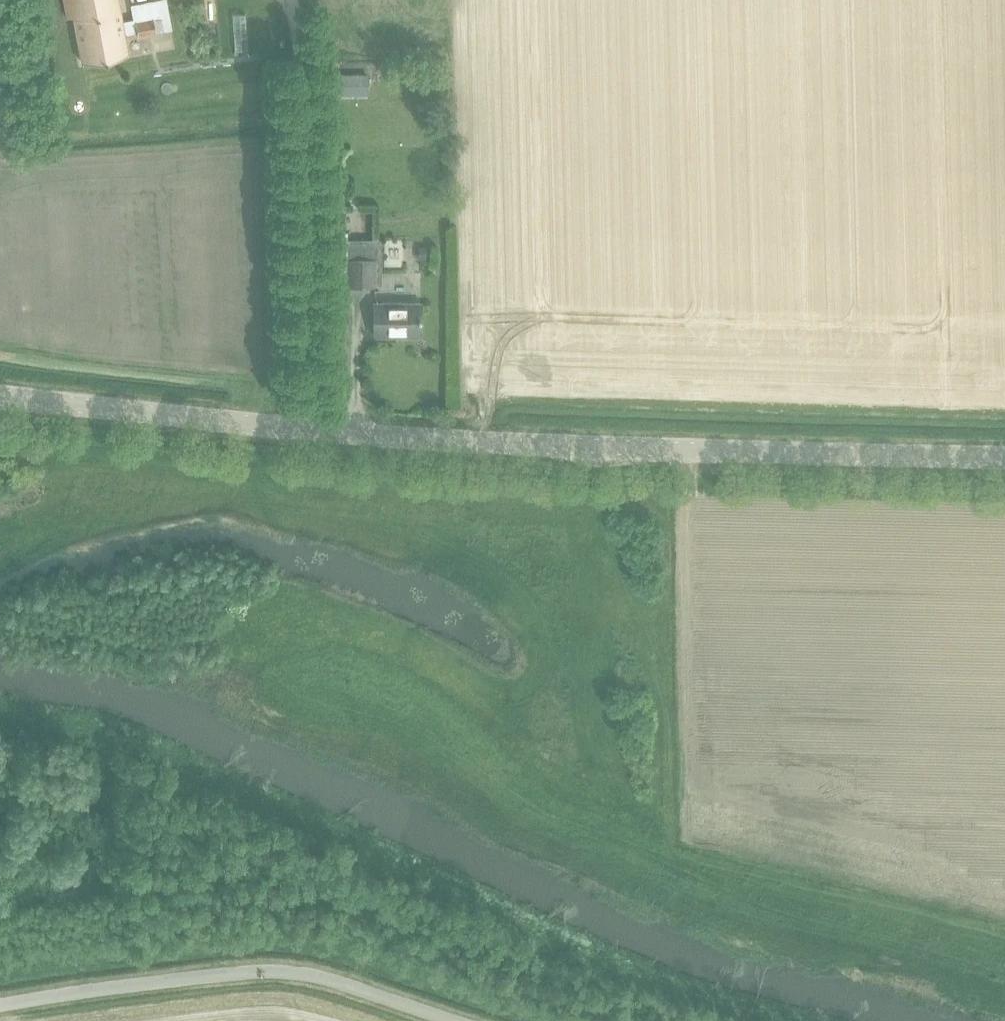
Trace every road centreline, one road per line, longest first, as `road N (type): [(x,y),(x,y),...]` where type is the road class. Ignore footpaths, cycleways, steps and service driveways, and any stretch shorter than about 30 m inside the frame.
road 1 (tertiary): [(0,398),(309,430),(574,446),(1004,456)]
road 2 (unclassified): [(453,1020),(347,985),(265,972),(0,1006)]

